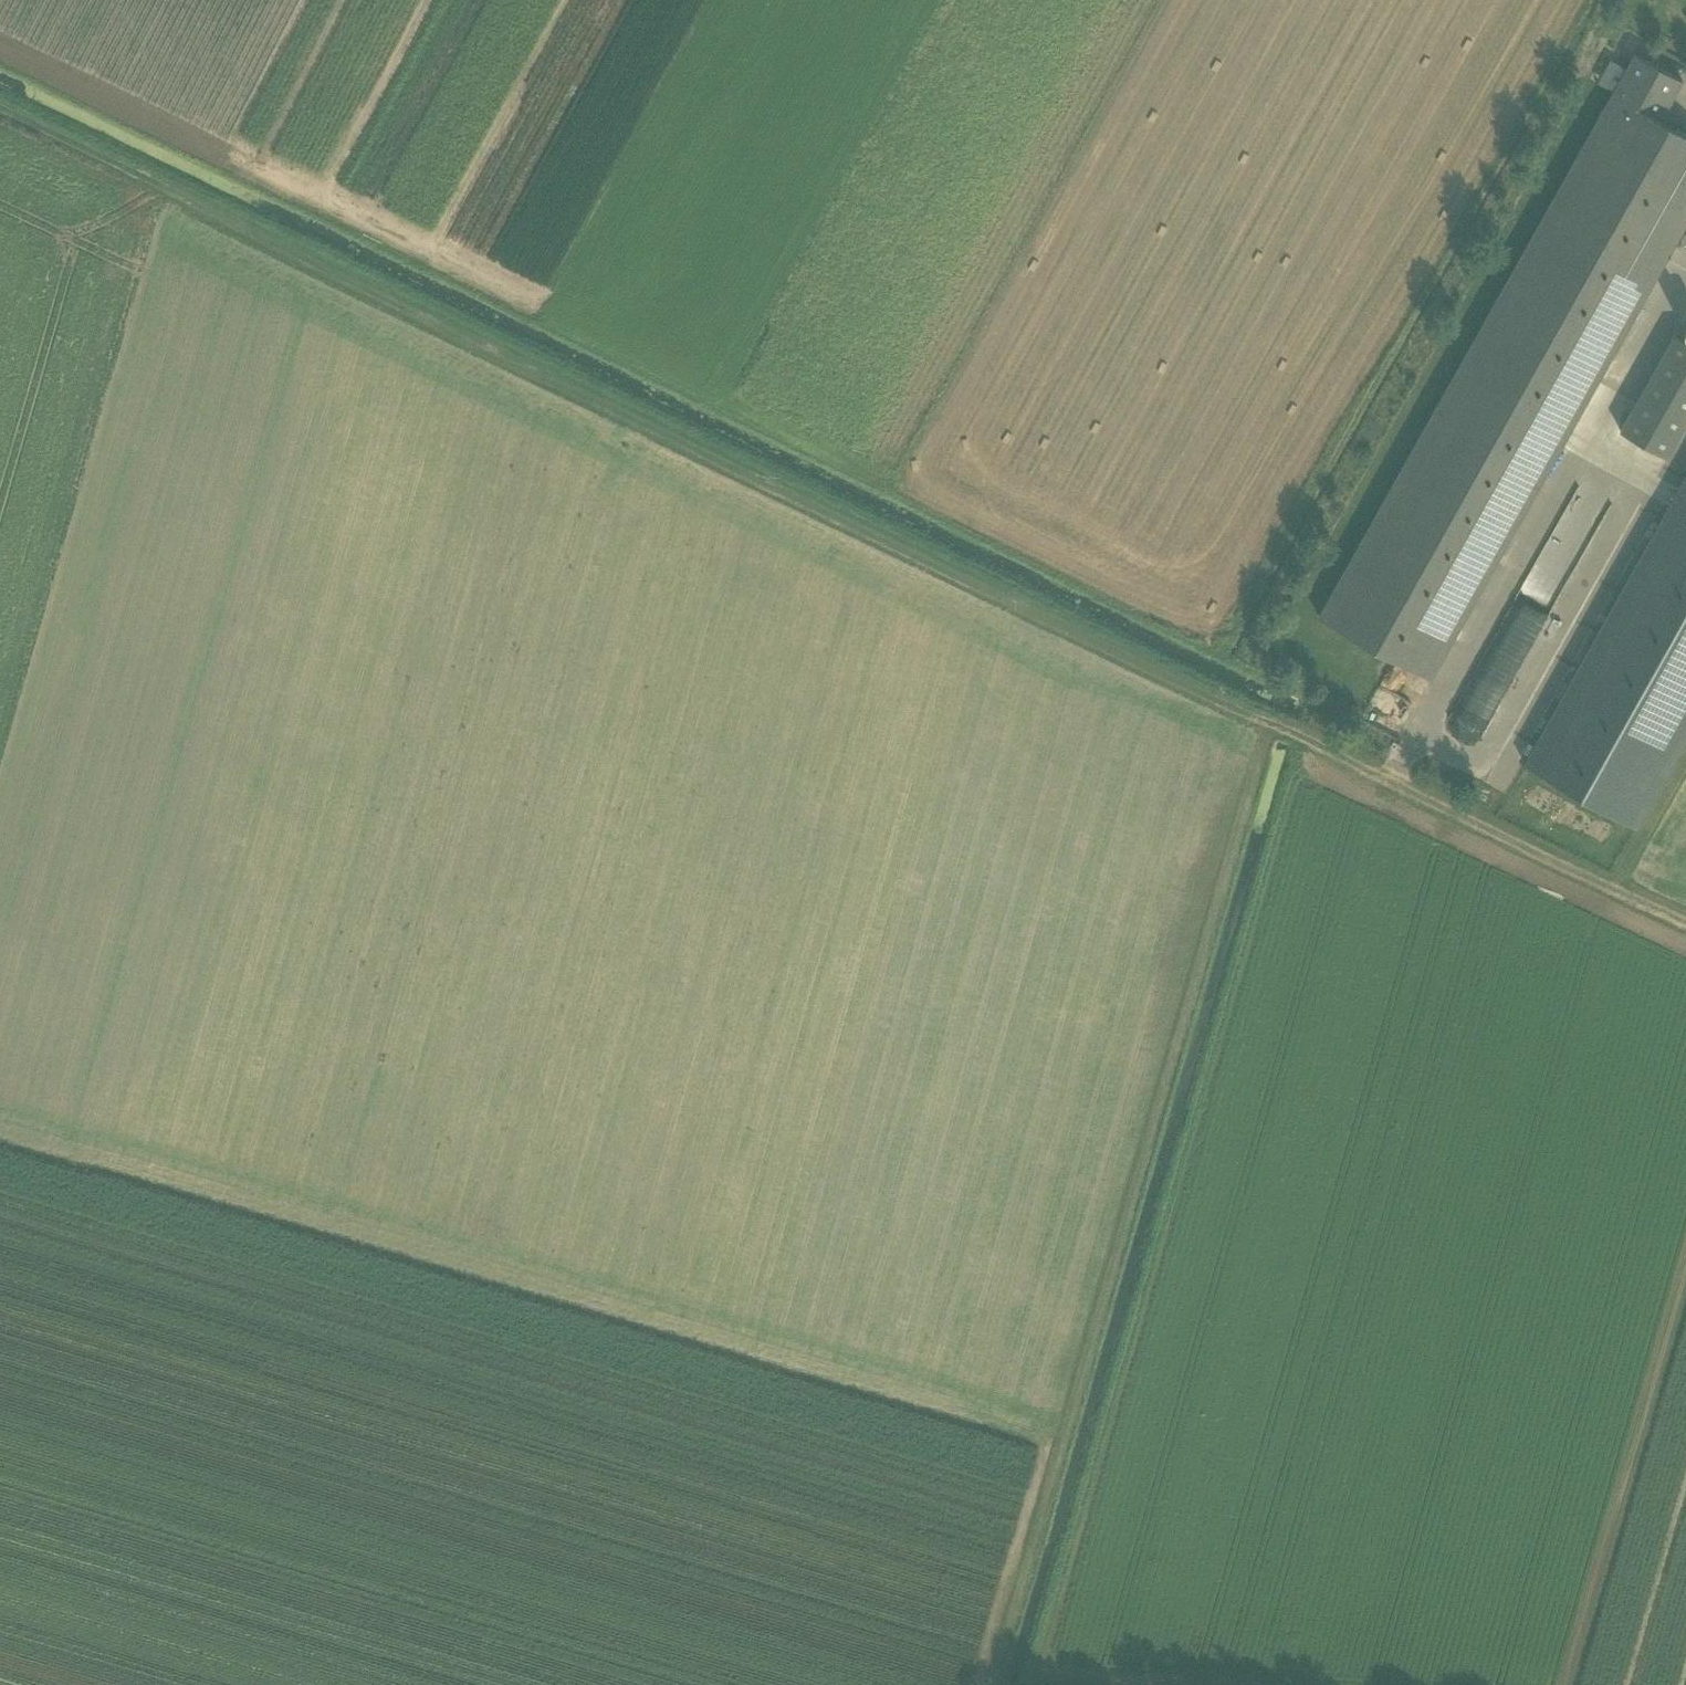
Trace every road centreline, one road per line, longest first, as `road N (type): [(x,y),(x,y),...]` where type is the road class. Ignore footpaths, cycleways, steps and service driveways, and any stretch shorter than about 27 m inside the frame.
road 1 (track): [(1273,724),(0,110)]
road 2 (track): [(1685,925),(1273,724)]

